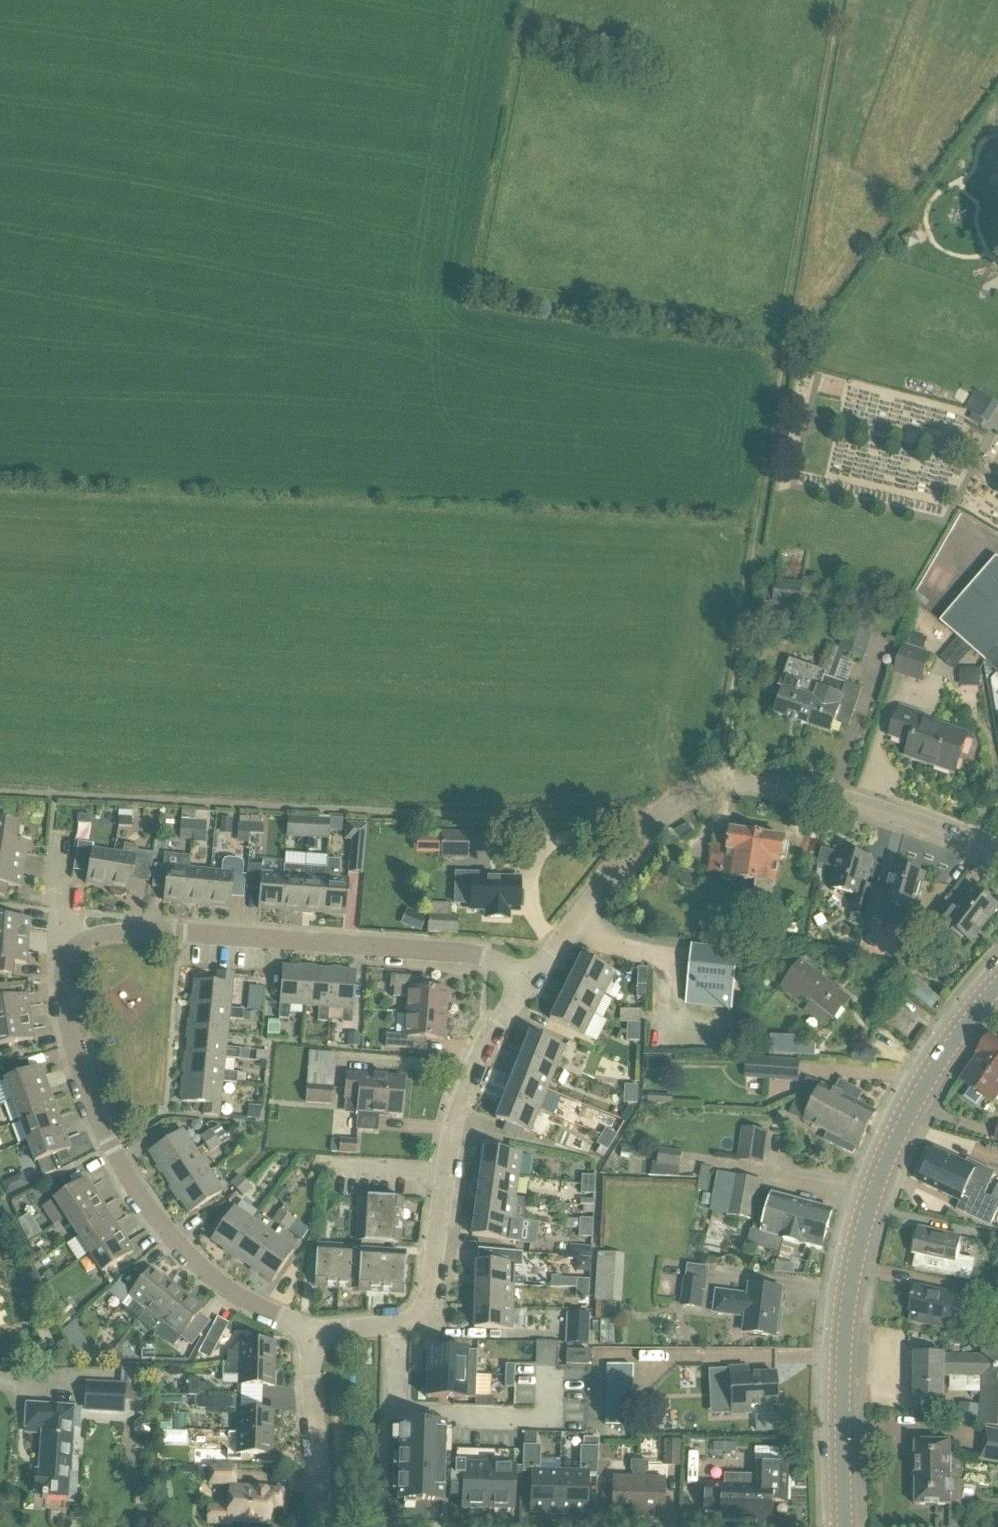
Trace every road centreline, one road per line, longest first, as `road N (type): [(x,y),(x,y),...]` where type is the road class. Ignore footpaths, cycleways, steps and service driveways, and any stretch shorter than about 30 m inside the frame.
road 1 (track): [(722,782),(784,324),(842,0)]
road 2 (secondary): [(845,1526),(846,1330),(865,1228),(920,1095),(997,987)]
road 3 (residential): [(531,979),(658,817),(704,787),(742,781),(799,789),(997,853)]
road 4 (residential): [(314,1333),(212,1276),(126,1174),(73,1044),(65,970),(79,945)]
road 5 (residential): [(531,979),(468,954),(163,932),(79,945)]
road 6 (residential): [(400,1324),(427,1302),(466,1083),(531,979)]
road 7 (residential): [(400,1324),(400,1412),(550,1417),(552,1369)]
road 8 (residential): [(324,1526),(314,1333)]

